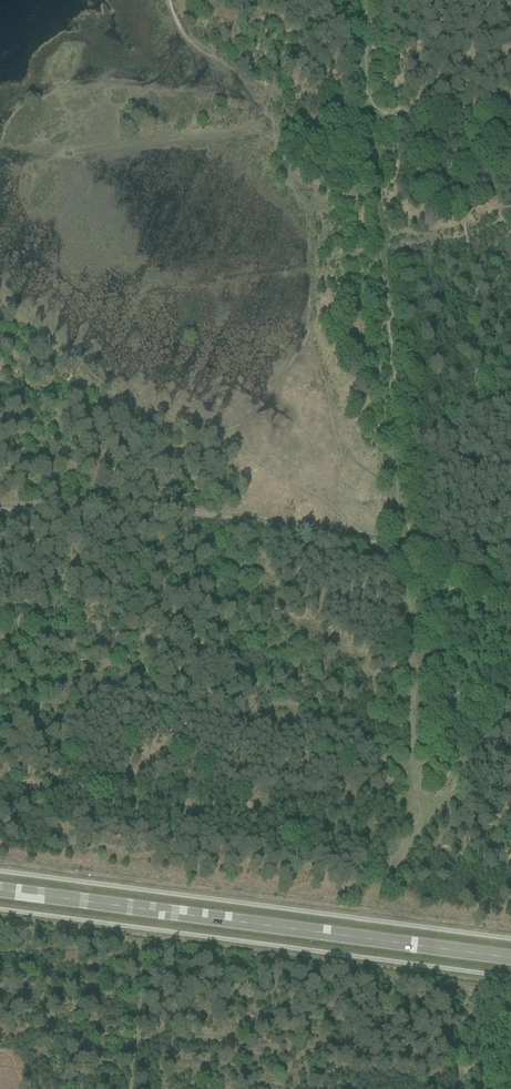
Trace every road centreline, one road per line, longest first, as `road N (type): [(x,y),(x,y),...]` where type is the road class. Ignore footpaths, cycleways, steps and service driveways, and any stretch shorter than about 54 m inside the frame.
road 1 (primary): [(510,954),(0,882)]
road 2 (track): [(53,508),(273,522),(410,550)]
road 3 (track): [(410,550),(415,839),(438,813)]
road 4 (track): [(438,813),(510,713)]

